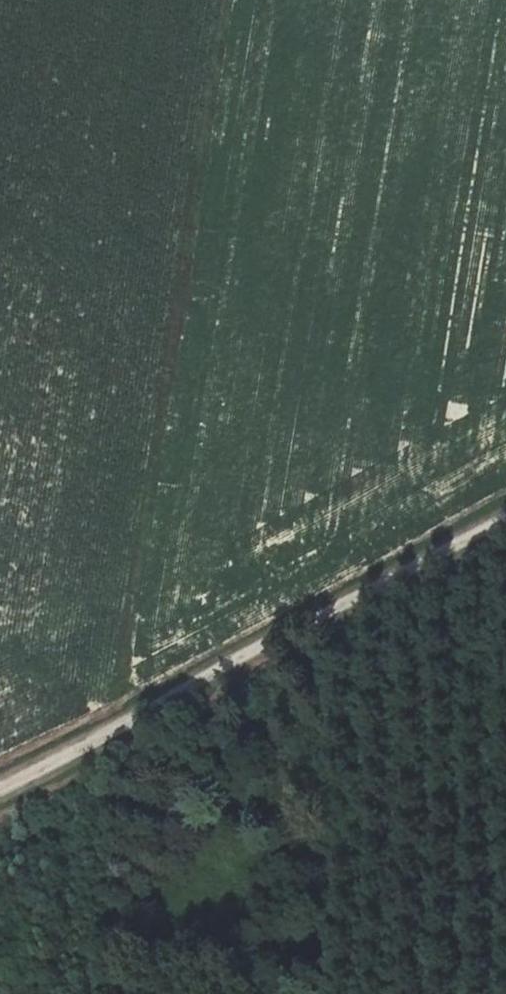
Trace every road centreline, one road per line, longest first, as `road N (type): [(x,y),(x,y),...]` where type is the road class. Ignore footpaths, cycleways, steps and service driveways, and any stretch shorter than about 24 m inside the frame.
road 1 (track): [(0,788),(505,519)]

